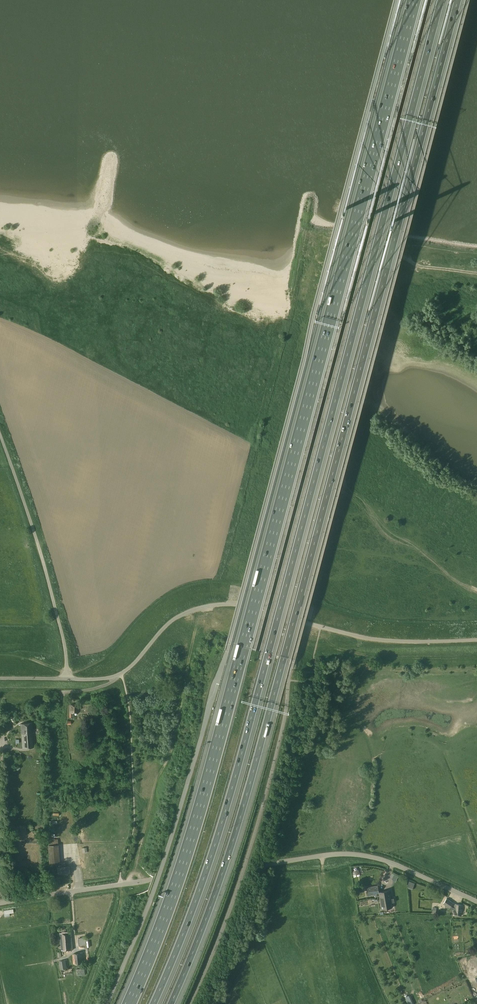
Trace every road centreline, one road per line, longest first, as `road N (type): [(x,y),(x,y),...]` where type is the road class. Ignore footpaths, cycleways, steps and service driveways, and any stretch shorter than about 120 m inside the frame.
road 1 (unclassified): [(398,0),(229,644),(153,893),(106,1003)]
road 2 (motorway): [(153,1003),(227,805),(442,0)]
road 3 (motorway): [(171,1003),(250,783),(459,0)]
road 4 (motorway): [(414,0),(201,803),(129,1003)]
road 5 (unclassified): [(476,640),(367,638),(217,604),(170,622),(121,674),(67,679)]
road 6 (unclassified): [(0,904),(263,865)]
road 7 (unclassified): [(67,679),(43,563),(0,436)]
road 8 (unclassified): [(476,902),(373,857),(263,865)]
road 9 (track): [(9,903),(0,741)]

